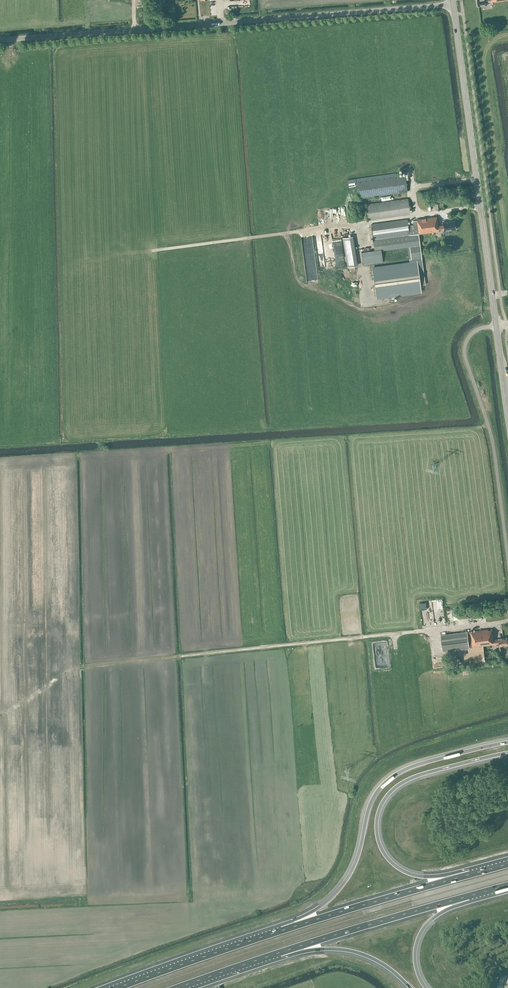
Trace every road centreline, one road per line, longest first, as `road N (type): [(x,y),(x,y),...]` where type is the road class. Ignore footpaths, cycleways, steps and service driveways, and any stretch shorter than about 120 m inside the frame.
road 1 (unclassified): [(0,40),(453,4)]
road 2 (tertiary): [(496,325),(453,4)]
road 3 (motorway): [(507,742),(388,779),(371,802),(346,880),(280,932)]
road 4 (motorway): [(471,874),(425,876),(398,867),(379,843),(378,814),(411,778),(507,753)]
road 5 (unclassified): [(507,559),(491,436),(464,352),(474,332),(496,325)]
road 6 (motorway): [(278,954),(470,896)]
road 7 (motorway): [(471,874),(280,932)]
road 8 (motorway): [(280,932),(117,987)]
road 9 (motorway): [(278,954),(354,952),(410,987)]
road 10 (motorway): [(426,987),(415,965),(420,934),(470,896)]

